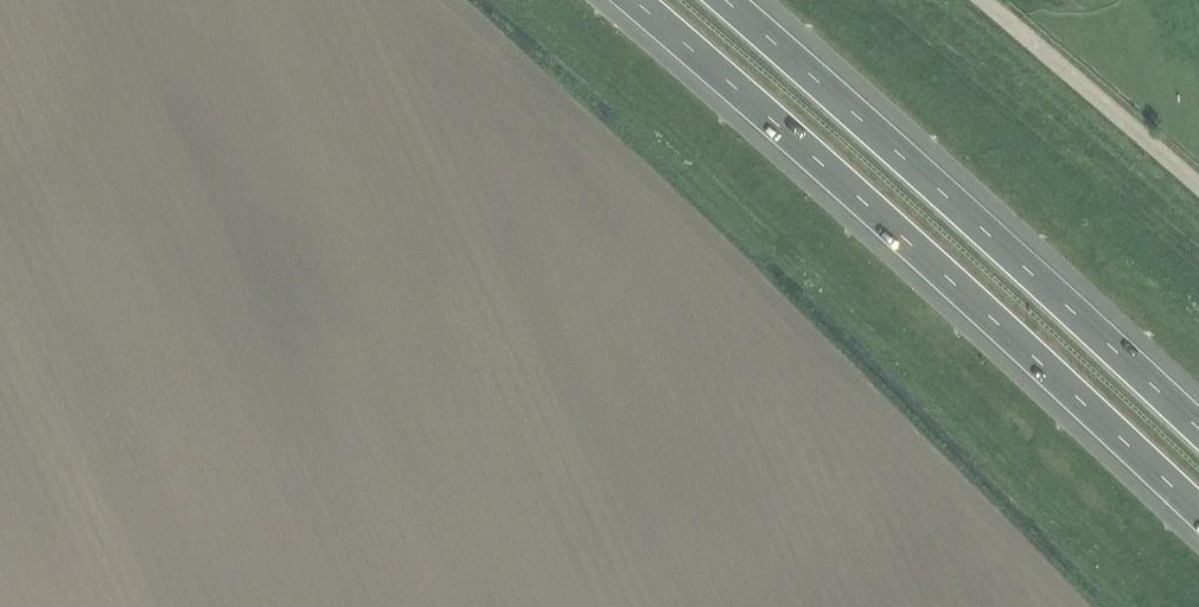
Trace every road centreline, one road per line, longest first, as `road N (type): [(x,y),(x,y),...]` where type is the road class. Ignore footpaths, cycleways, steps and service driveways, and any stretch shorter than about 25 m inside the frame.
road 1 (motorway): [(632,0),(1198,515)]
road 2 (motorway): [(1198,423),(721,0)]
road 3 (unclassified): [(1198,190),(971,0)]

